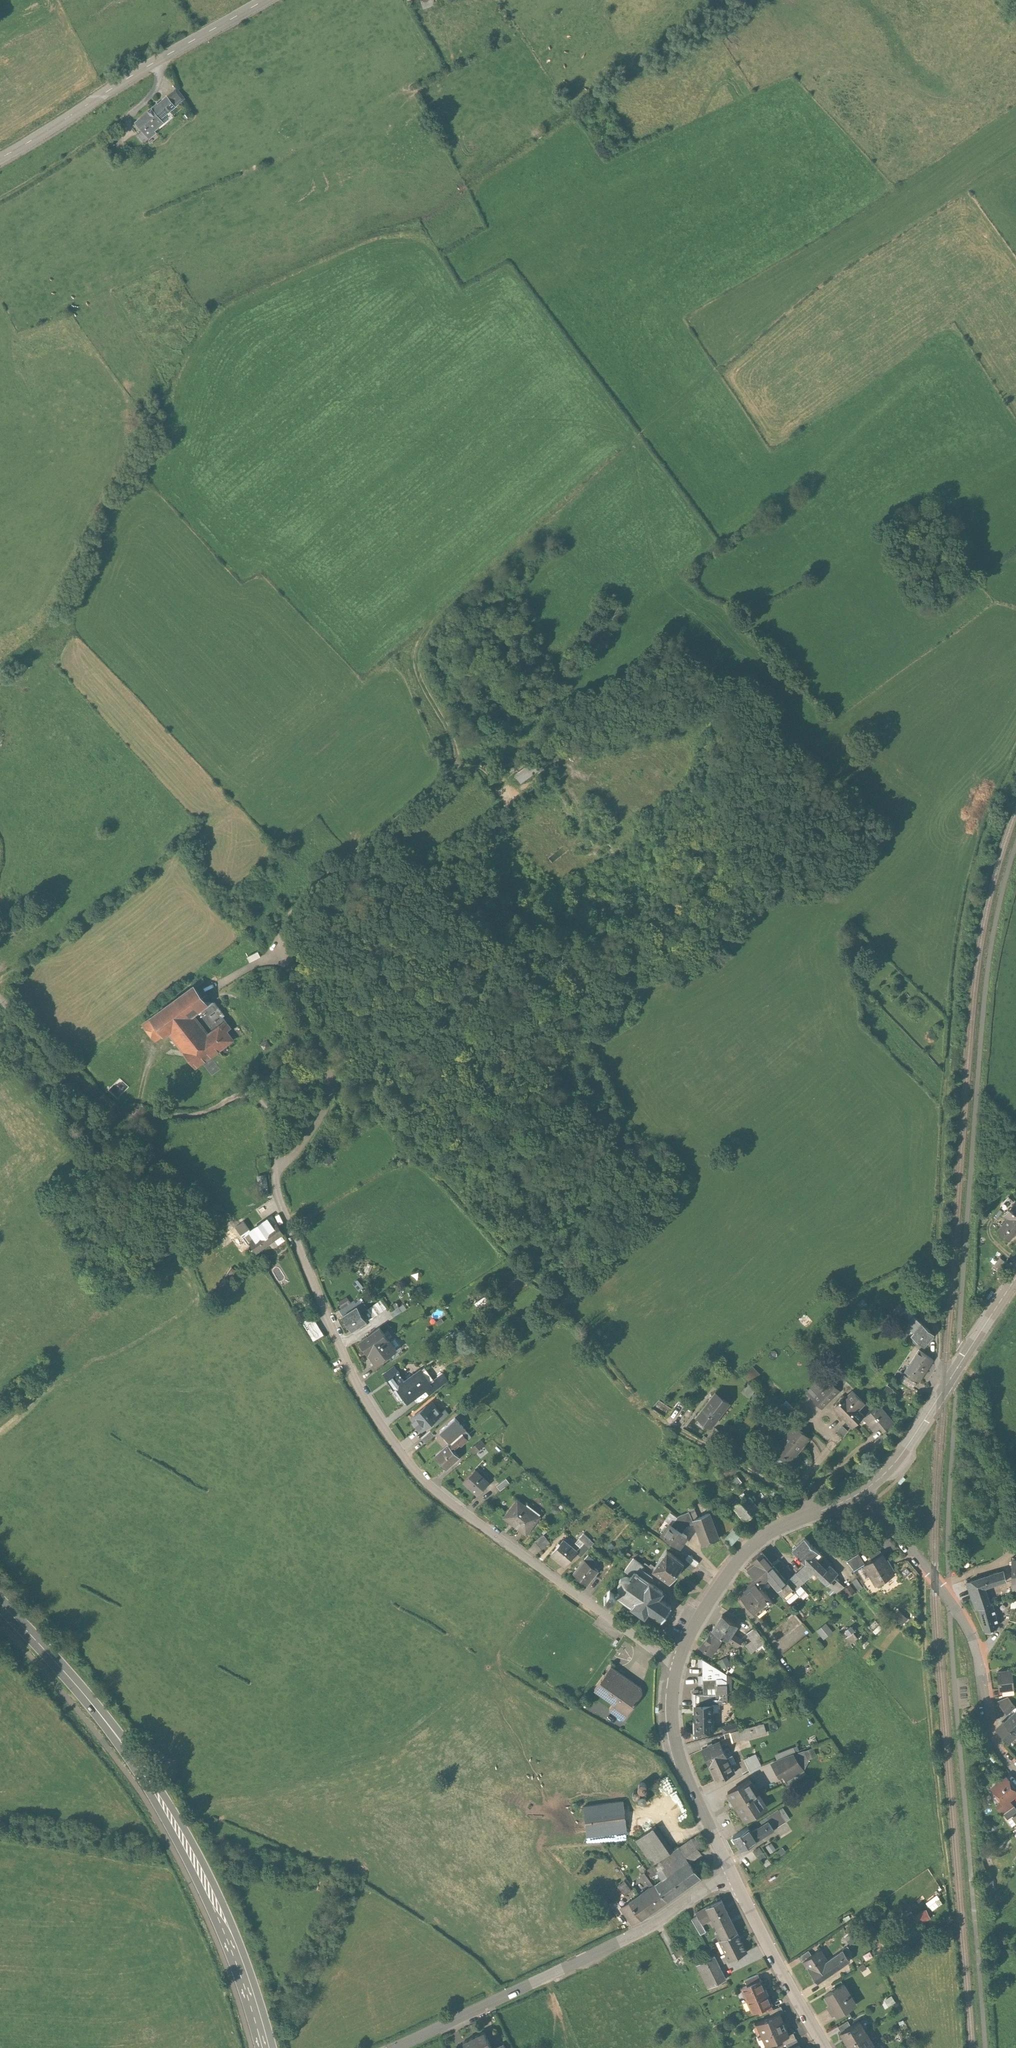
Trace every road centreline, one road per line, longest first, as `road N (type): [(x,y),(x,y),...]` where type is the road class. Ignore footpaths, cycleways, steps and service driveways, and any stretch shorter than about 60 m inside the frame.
road 1 (residential): [(0,159),(267,0)]

